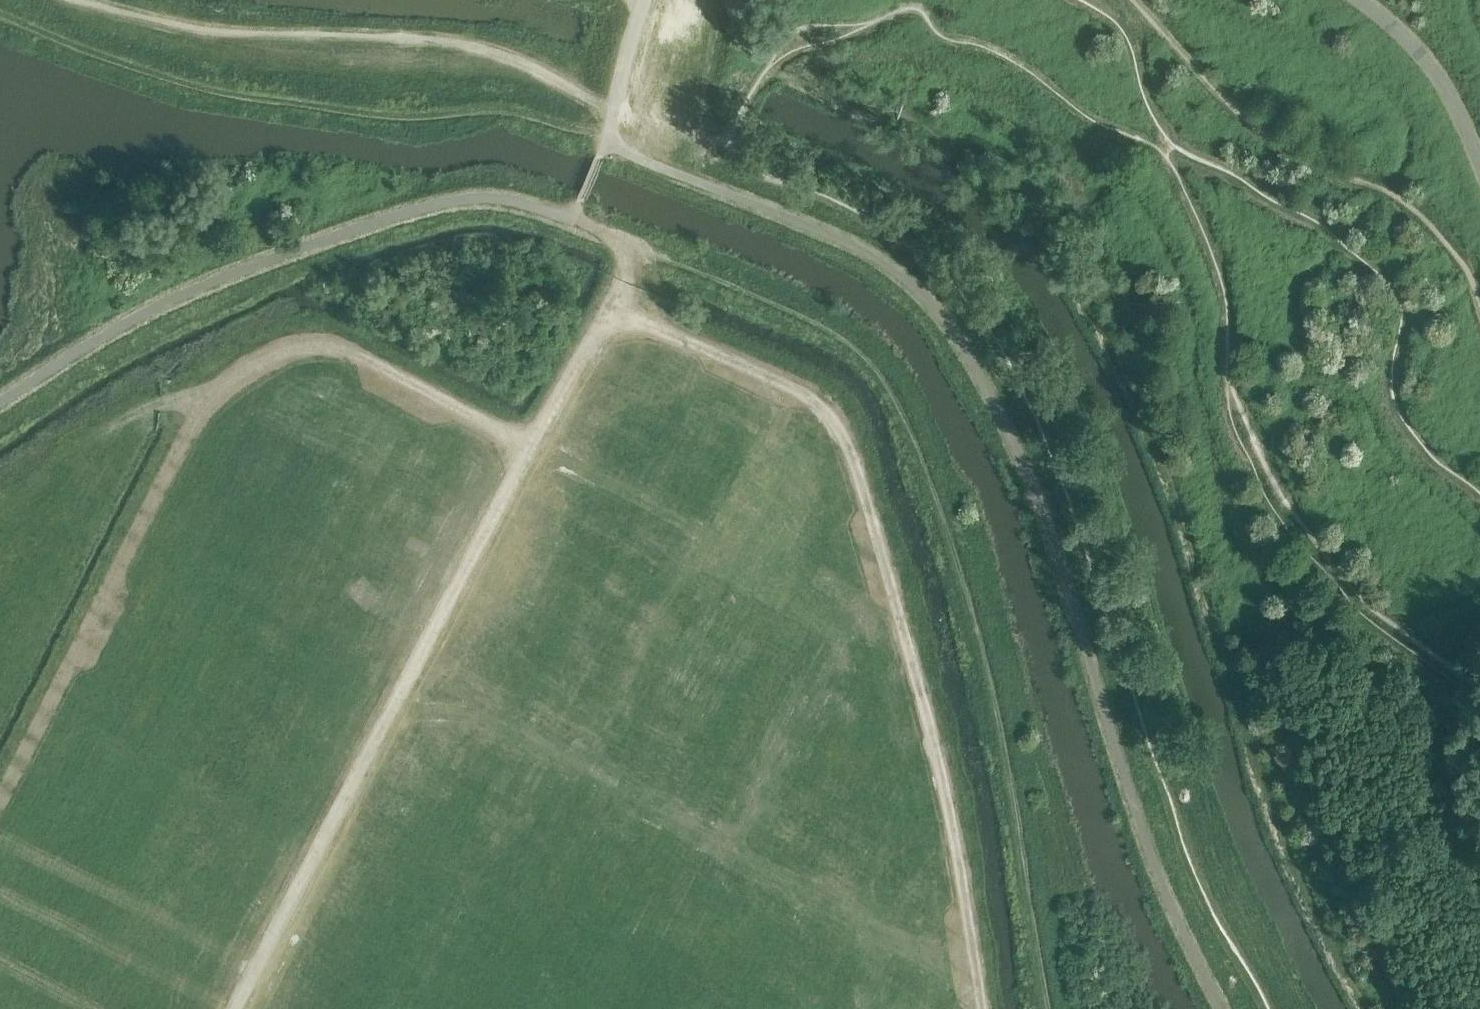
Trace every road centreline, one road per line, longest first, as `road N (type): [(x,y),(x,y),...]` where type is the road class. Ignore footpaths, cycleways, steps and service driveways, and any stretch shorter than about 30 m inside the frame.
road 1 (track): [(1368,1008),(1291,855),(1176,509),(1081,296),(1039,232),(966,168),(764,73)]
road 2 (track): [(239,1008),(620,285),(624,257),(615,238),(574,217)]
road 3 (track): [(610,307),(794,388),(839,429),(932,734),(984,1008)]
road 4 (track): [(0,5),(105,58),(319,103),(508,111),(607,142)]
road 5 (track): [(0,801),(209,398)]
road 6 (track): [(209,398),(279,355),(338,348),(531,447)]

